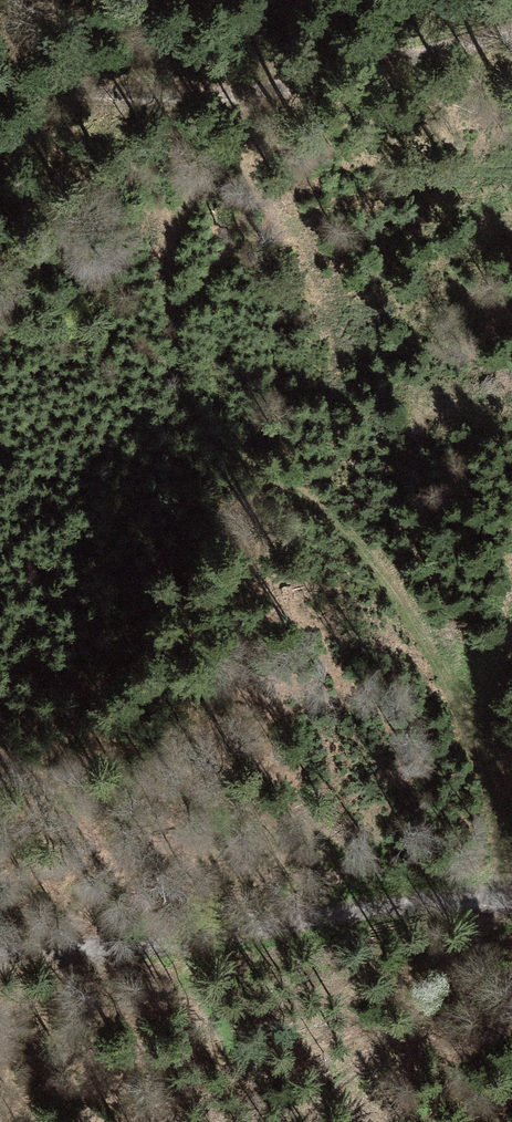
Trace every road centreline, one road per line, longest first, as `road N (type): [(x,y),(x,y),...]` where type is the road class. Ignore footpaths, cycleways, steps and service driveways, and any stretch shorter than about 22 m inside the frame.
road 1 (track): [(279,1121),(408,1016),(465,944),(497,895),(498,817),(478,747),(446,676),(406,619),(336,528),(249,473),(195,420),(171,321),(177,233),(211,154),(261,93)]
road 2 (track): [(511,30),(261,93),(0,87)]
road 3 (track): [(0,941),(185,934),(511,894)]

